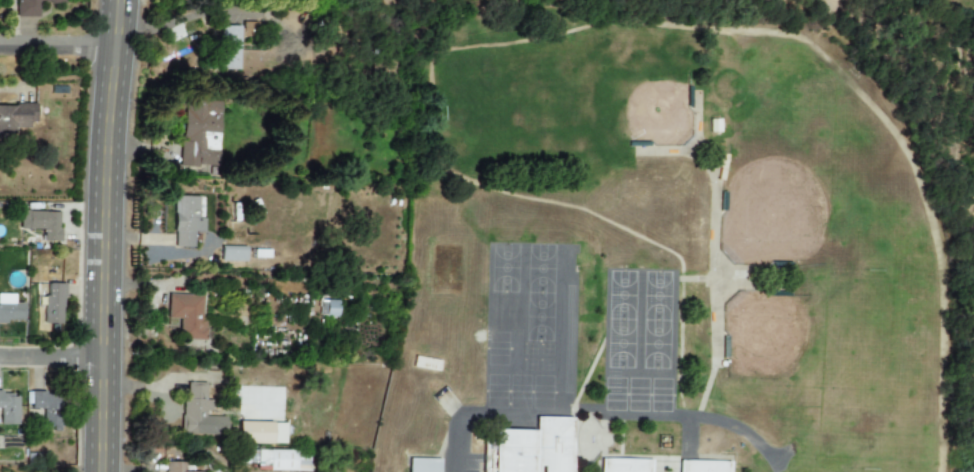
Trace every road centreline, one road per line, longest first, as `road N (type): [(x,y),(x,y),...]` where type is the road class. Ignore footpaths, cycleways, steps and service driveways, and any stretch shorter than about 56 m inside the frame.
road 1 (primary): [(118,0),(98,471)]

